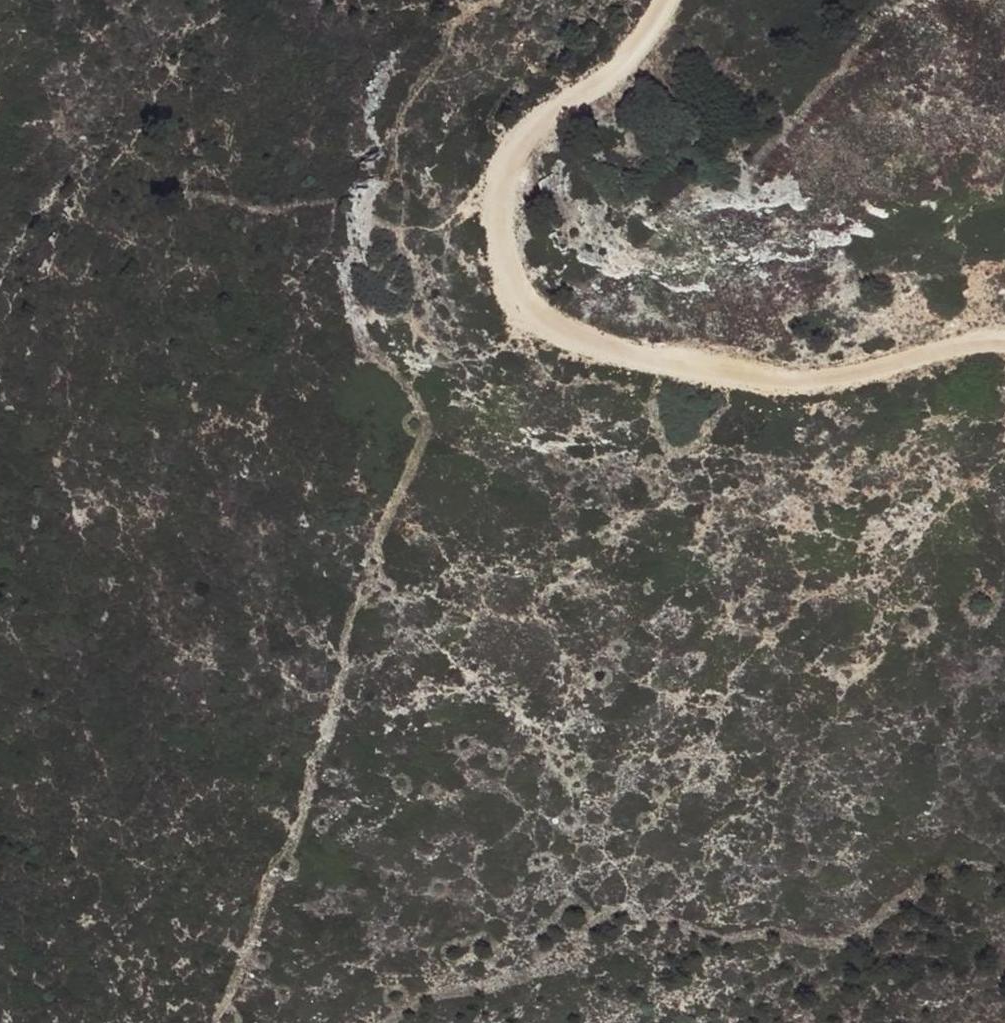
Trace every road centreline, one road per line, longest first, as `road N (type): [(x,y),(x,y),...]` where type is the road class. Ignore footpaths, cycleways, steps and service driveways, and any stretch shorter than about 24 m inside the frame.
road 1 (track): [(1004,335),(848,376),(771,382),(610,355),(538,308),(513,262),(507,168),(544,117),(616,68),(666,0)]

